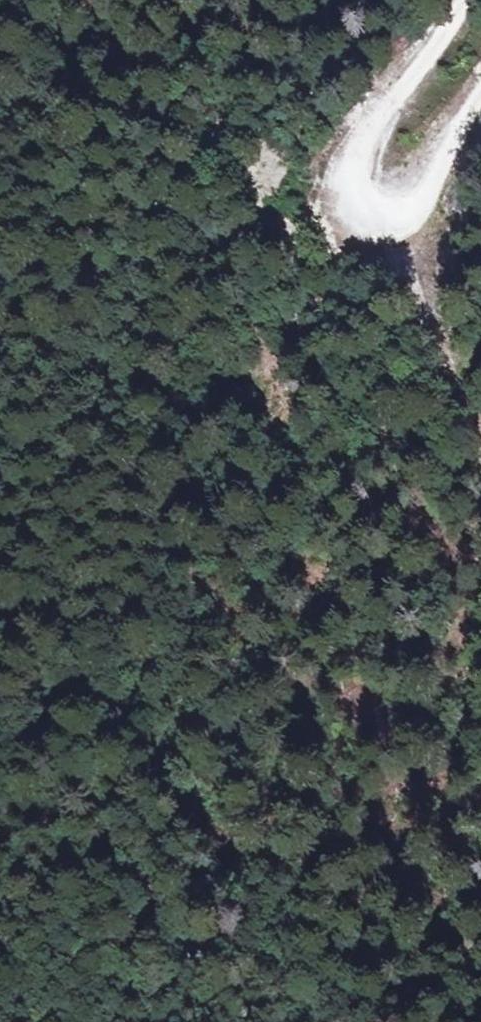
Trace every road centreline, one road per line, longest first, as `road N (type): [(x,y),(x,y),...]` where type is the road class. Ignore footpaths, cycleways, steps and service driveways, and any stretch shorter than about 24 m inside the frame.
road 1 (track): [(459,0),(381,122),(362,166),(365,203),(400,212),(417,200),(480,95)]

